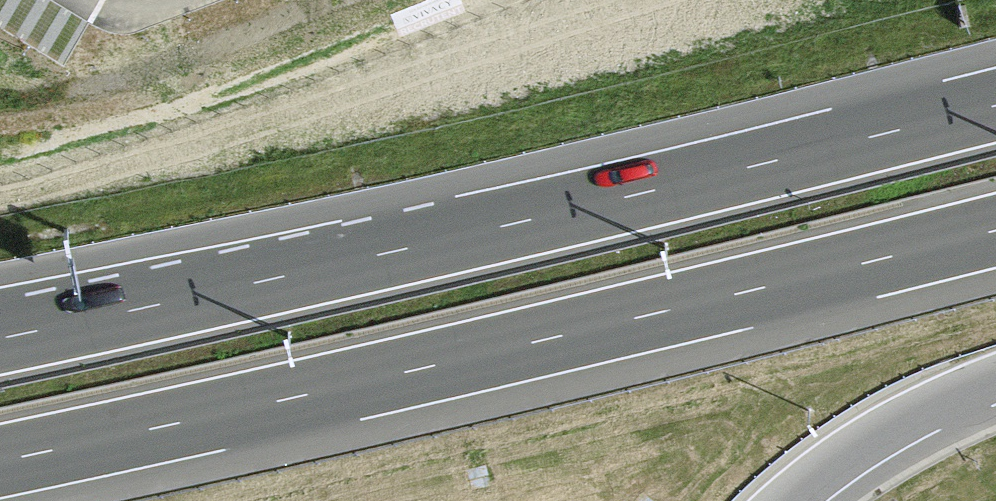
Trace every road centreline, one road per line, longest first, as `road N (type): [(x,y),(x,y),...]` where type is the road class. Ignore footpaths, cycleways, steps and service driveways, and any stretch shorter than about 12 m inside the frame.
road 1 (motorway): [(995,103),(0,335)]
road 2 (motorway): [(0,462),(995,232)]
road 3 (motorway): [(791,500),(883,436),(995,382)]

